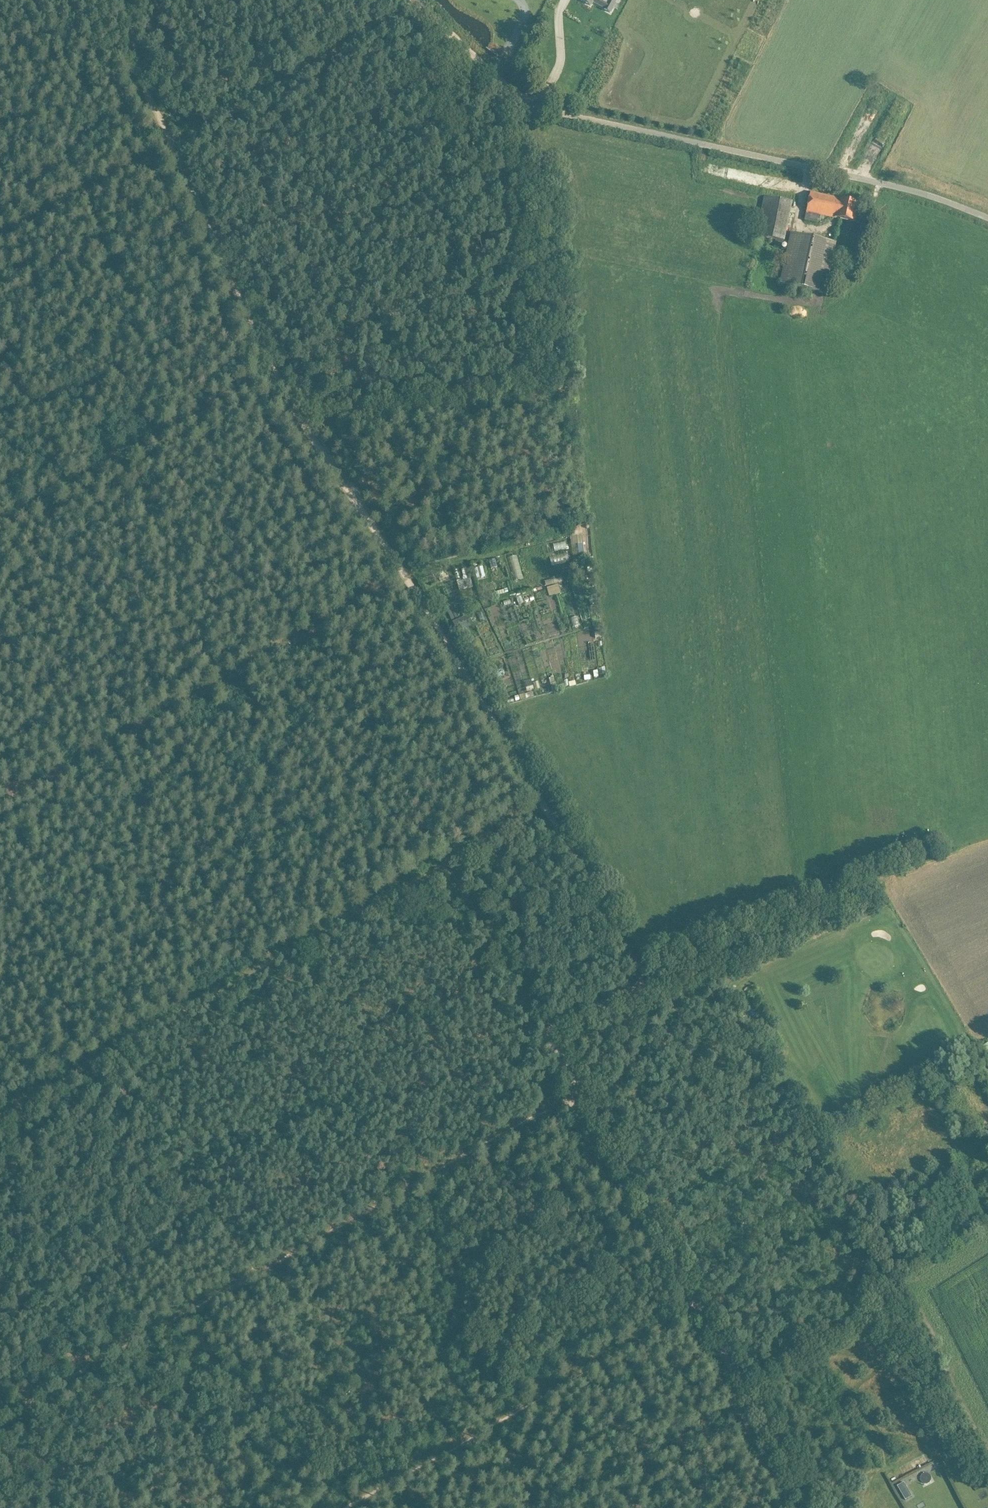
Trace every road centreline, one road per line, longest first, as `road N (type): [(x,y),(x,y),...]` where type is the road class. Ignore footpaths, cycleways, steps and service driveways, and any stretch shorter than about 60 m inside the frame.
road 1 (track): [(813,1507),(541,1029),(647,977),(321,450),(227,270),(134,48)]
road 2 (unclassified): [(450,39),(533,103),(577,119),(900,188),(987,220)]
road 3 (track): [(373,583),(0,796)]
road 4 (track): [(0,525),(271,371)]
road 5 (track): [(172,145),(417,0)]
road 6 (track): [(149,156),(0,239)]

